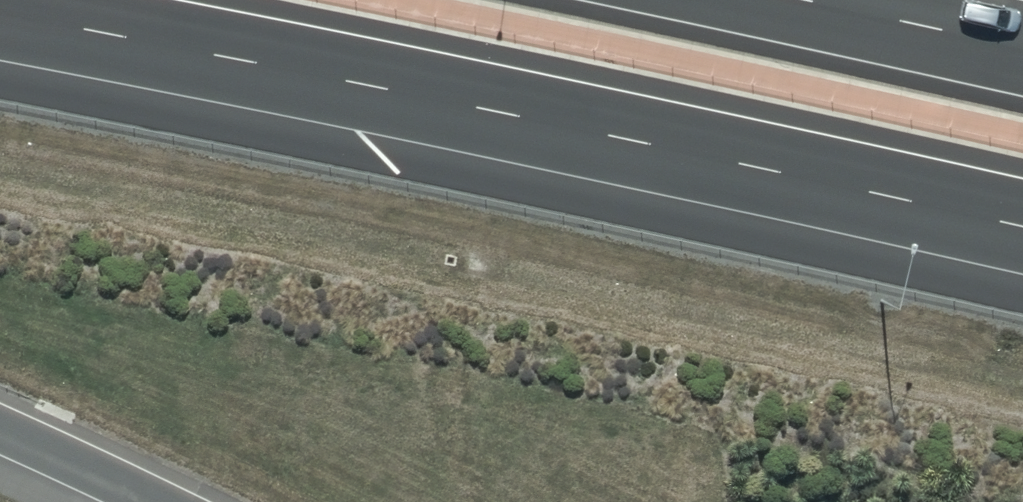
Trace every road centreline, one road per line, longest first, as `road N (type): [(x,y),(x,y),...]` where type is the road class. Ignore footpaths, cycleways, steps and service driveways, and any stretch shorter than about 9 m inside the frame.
road 1 (motorway): [(1022,227),(0,12)]
road 2 (motorway): [(801,0),(1022,49)]
road 3 (motorway): [(156,501),(0,429)]

